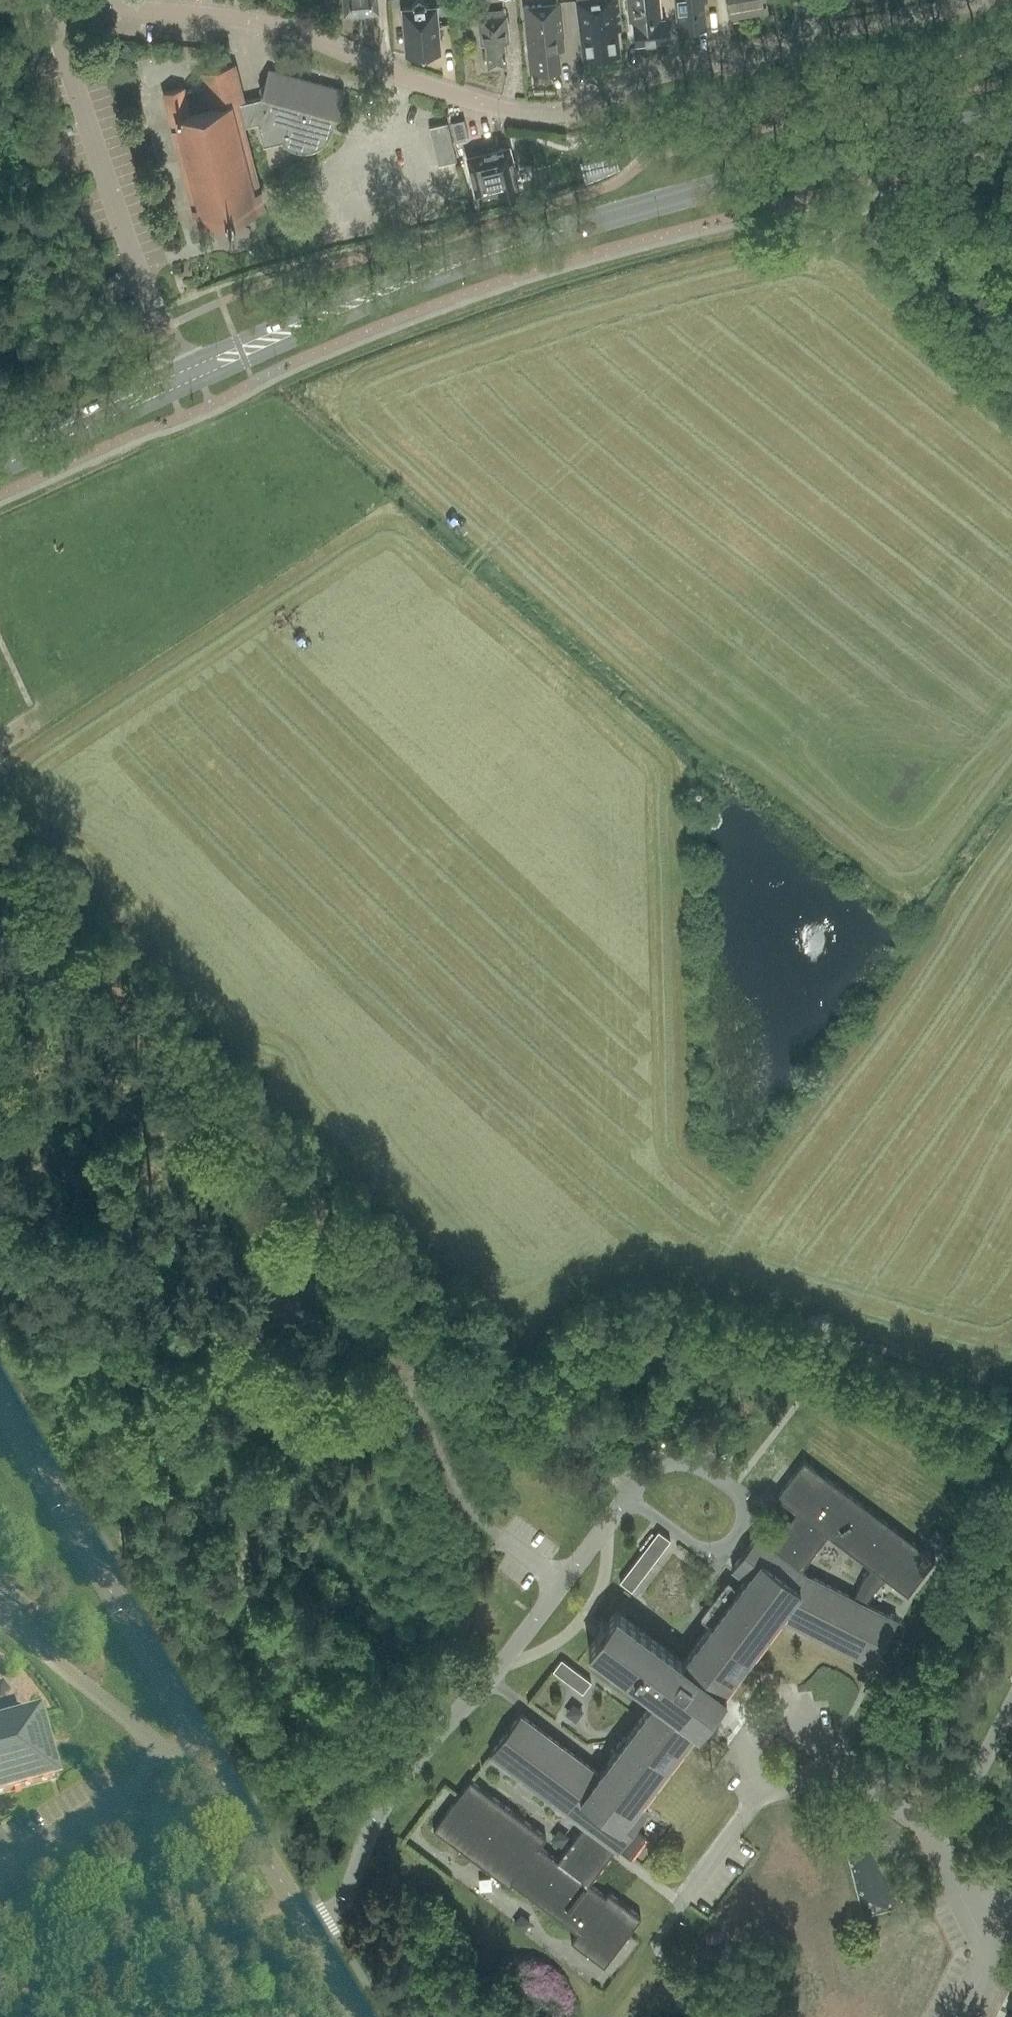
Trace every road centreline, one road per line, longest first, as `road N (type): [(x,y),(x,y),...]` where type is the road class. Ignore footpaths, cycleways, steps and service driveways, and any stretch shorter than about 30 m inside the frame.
road 1 (primary): [(182,377),(381,295),(623,213),(1011,115)]
road 2 (residential): [(50,3),(283,28),(404,77),(533,115),(592,108),(665,75),(796,47),(815,35)]
road 3 (residential): [(323,1949),(419,1758),(632,1502)]
road 4 (unclassified): [(210,1757),(0,1397)]
road 5 (tertiary): [(182,377),(50,3)]
road 6 (residential): [(210,1757),(168,1750),(0,1619)]
road 7 (residential): [(844,1770),(777,1718),(751,1747),(750,1782),(762,1792),(815,1776)]
road 8 (unclassified): [(323,1949),(210,1757)]
road 9 (residential): [(632,1502),(657,1468),(690,1463),(736,1487),(746,1522),(710,1554)]
road 10 (primary): [(0,463),(182,377)]
road 11 (residential): [(951,2016),(980,1946),(943,1838)]
road 12 (residential): [(815,35),(989,0)]
road 13 (residential): [(943,1838),(1011,1706)]
road 14 (residential): [(943,1838),(875,1779),(844,1770)]

